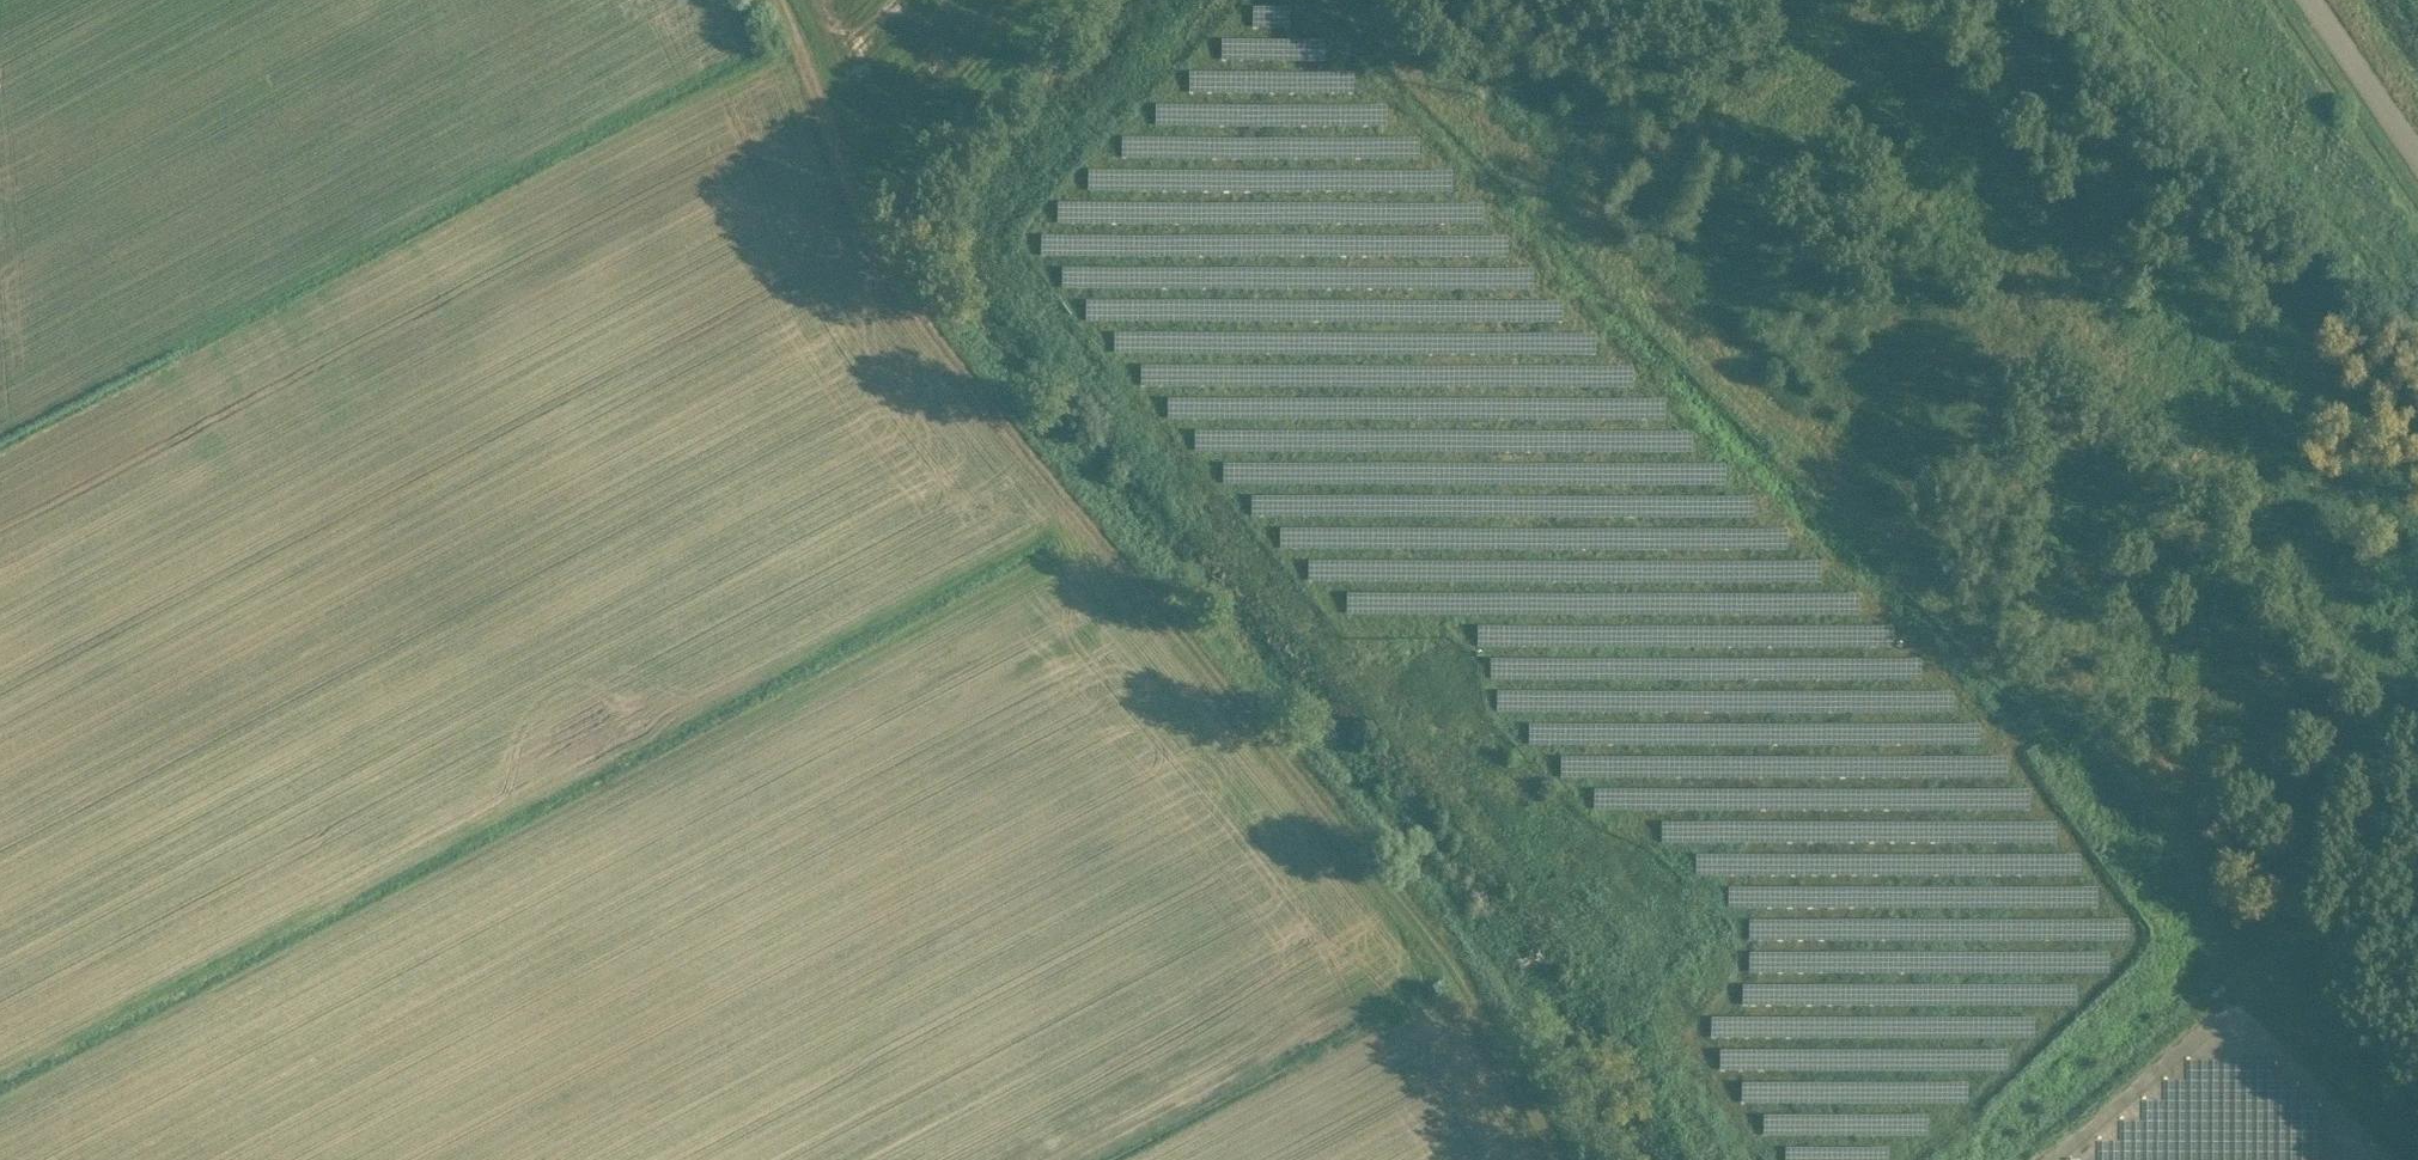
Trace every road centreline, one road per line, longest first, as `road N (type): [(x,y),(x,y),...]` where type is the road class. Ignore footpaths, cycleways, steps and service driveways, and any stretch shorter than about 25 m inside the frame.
road 1 (track): [(778,0),(886,244),(1450,958),(1562,1159)]
road 2 (unclassified): [(2417,123),(2333,0)]

